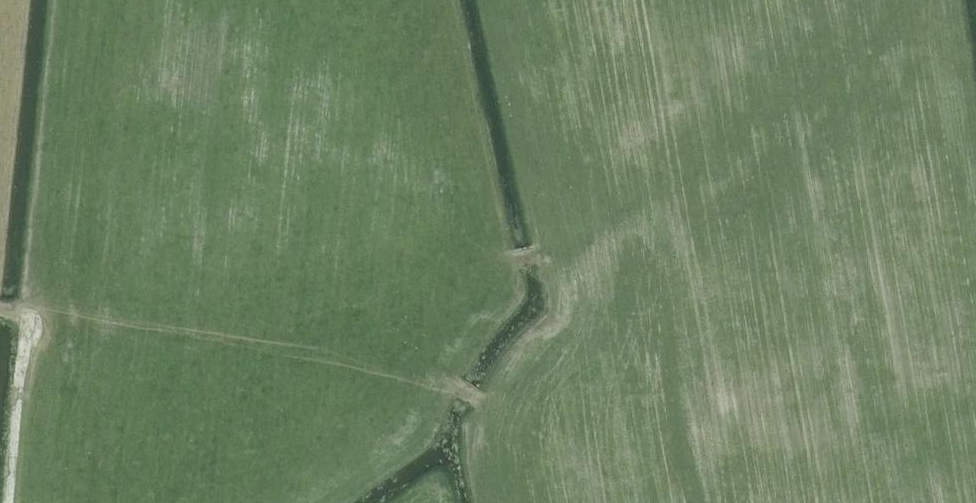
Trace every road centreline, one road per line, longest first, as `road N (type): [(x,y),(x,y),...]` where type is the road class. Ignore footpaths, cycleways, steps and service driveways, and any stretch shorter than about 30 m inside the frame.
road 1 (track): [(0,307),(26,314),(8,502)]

